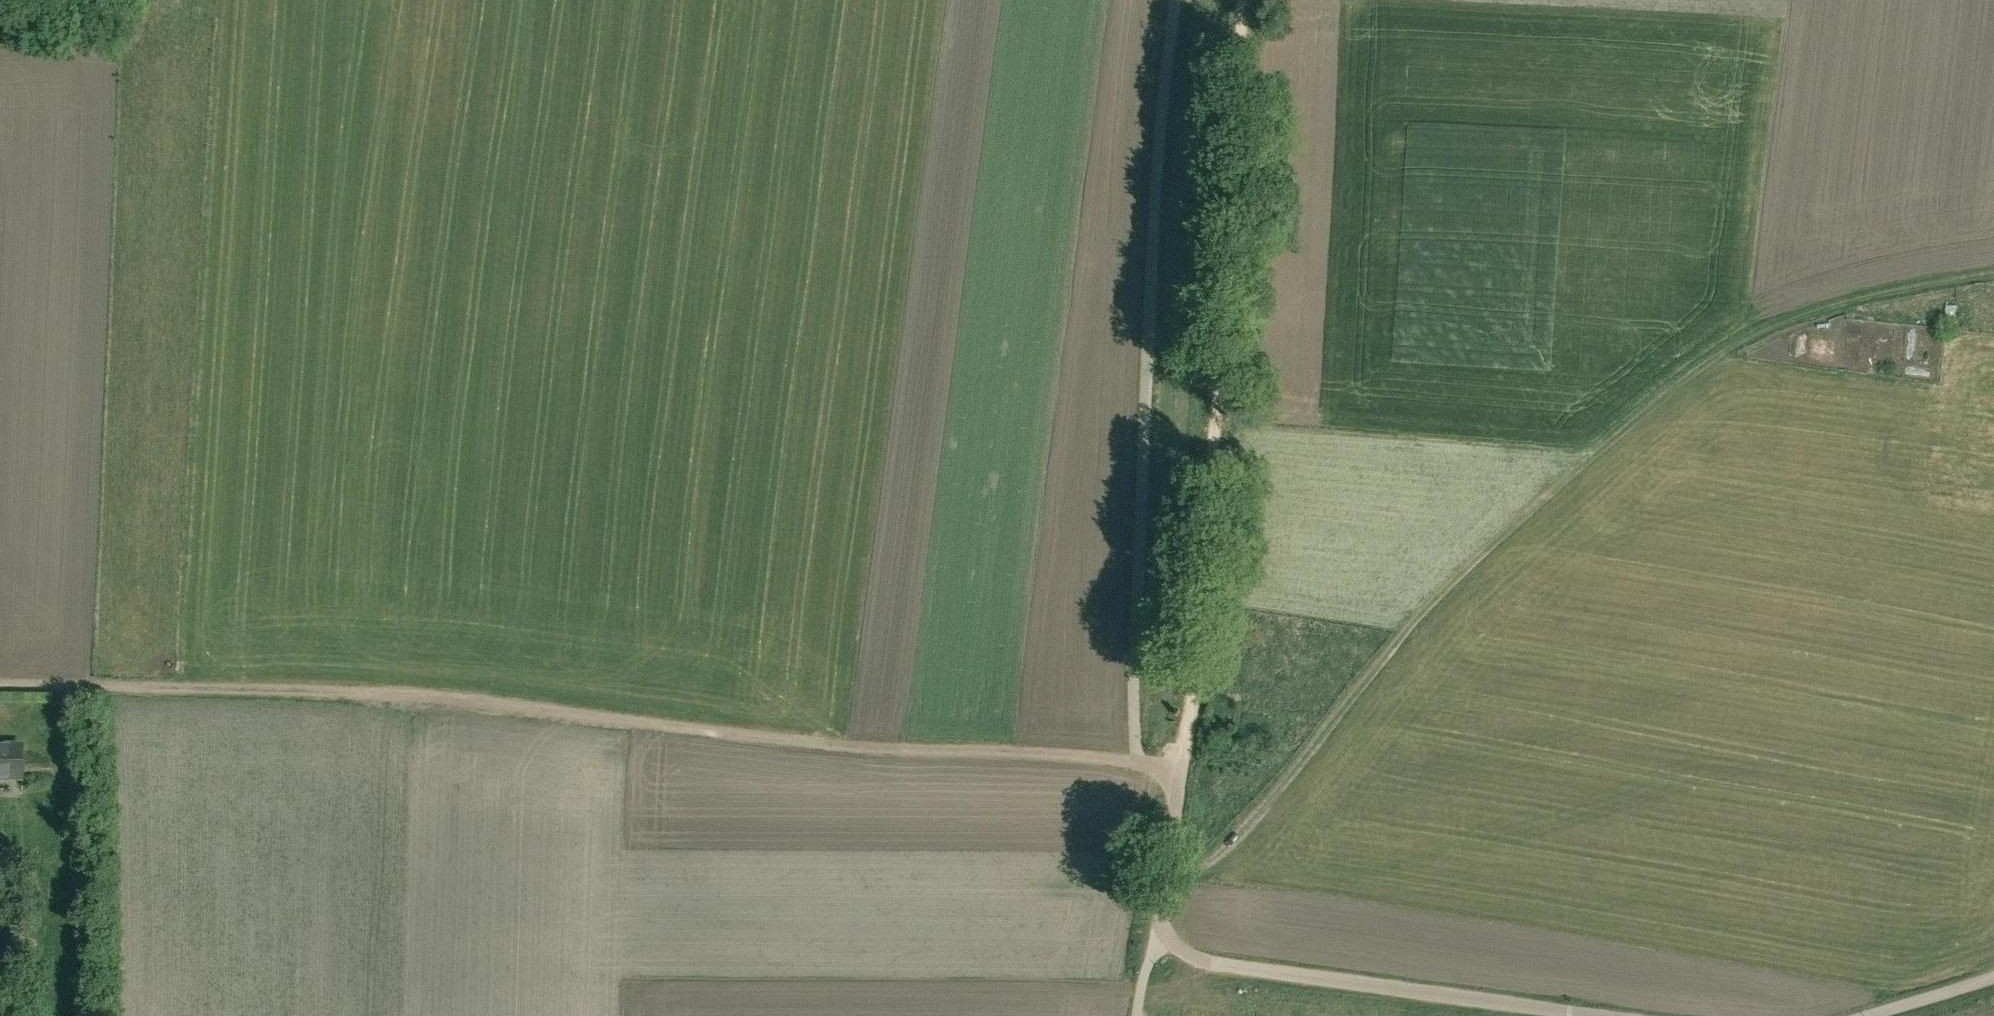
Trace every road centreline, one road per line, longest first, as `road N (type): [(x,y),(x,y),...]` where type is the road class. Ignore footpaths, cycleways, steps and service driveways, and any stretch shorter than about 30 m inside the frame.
road 1 (track): [(0,684),(392,692),(861,746),(1137,761)]
road 2 (track): [(1993,272),(1821,310),(1716,355),(1454,579),(1222,843),(1161,883)]
road 3 (track): [(1137,761),(1181,768),(1185,750),(1233,271),(1243,0)]
road 4 (unclassified): [(1591,1015),(1190,958),(1168,941),(1157,915),(1181,768)]

